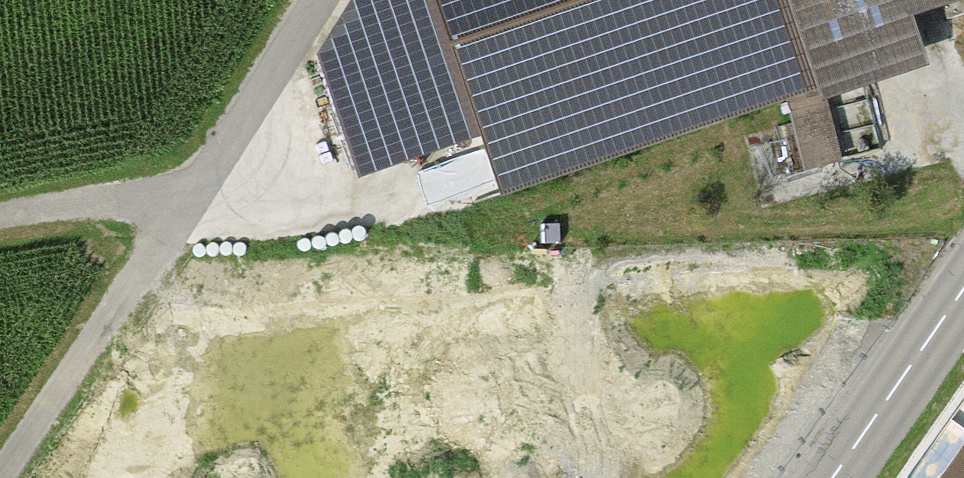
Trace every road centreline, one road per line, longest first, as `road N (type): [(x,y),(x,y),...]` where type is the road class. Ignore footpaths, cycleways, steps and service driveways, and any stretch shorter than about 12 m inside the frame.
road 1 (track): [(0,467),(193,185)]
road 2 (primary): [(832,477),(963,287)]
road 3 (track): [(193,185),(318,0)]
road 4 (track): [(0,222),(193,185)]

